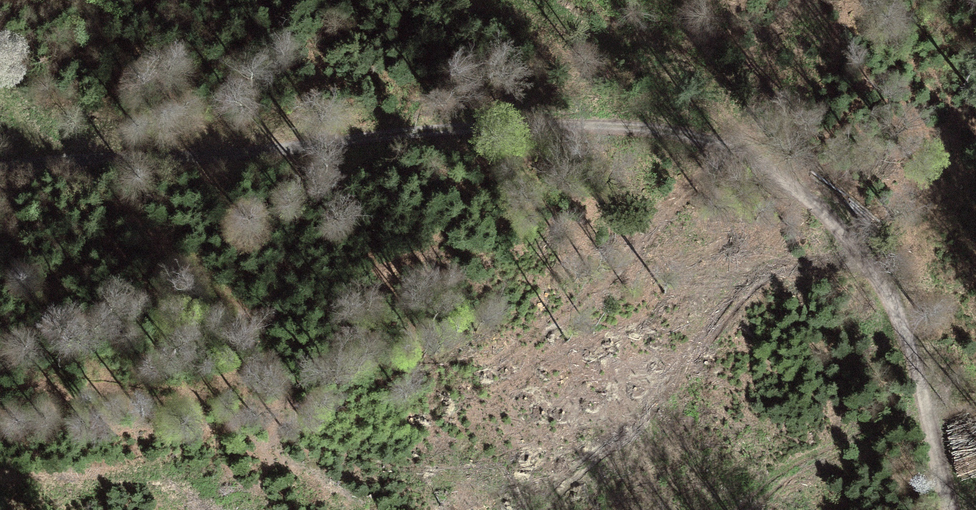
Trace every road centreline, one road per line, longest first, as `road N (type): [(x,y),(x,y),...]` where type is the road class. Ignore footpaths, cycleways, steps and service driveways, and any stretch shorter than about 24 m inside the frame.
road 1 (track): [(0,160),(202,152),(424,128),(652,125),(727,146),(801,188),(877,278),(904,327),(952,509)]
road 2 (track): [(517,0),(705,94),(727,146)]

